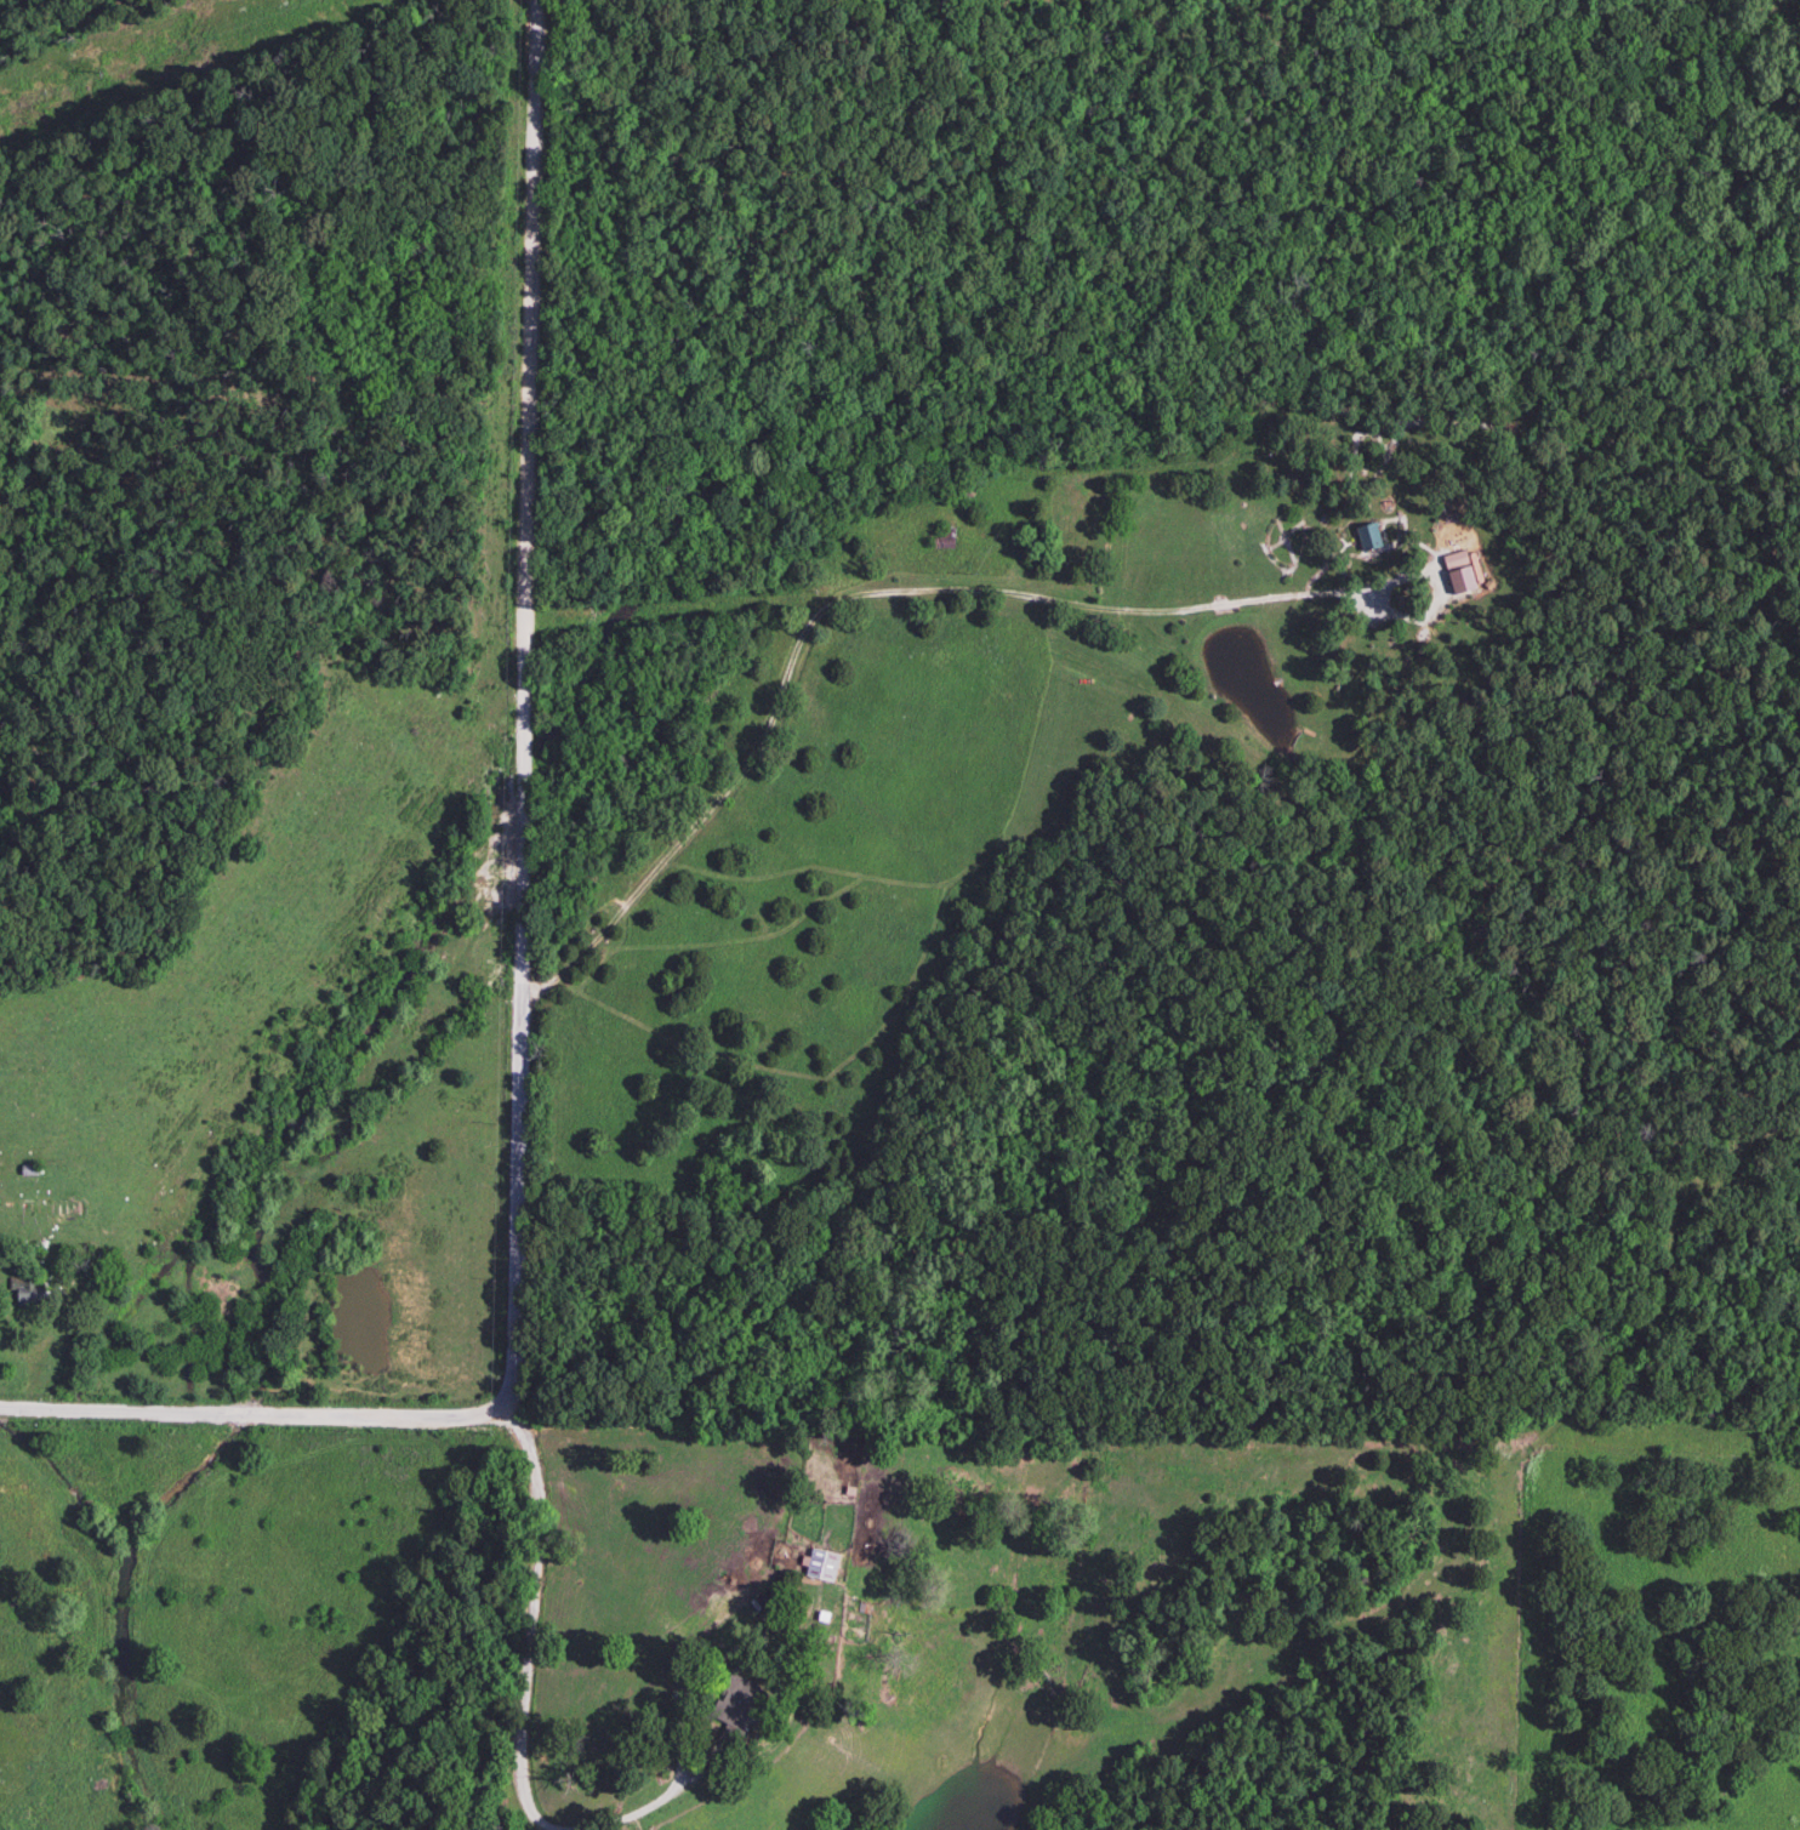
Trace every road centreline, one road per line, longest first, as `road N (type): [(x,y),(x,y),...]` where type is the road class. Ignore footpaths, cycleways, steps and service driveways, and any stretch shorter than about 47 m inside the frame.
road 1 (residential): [(515,1412),(525,899),(514,551),(518,234),(531,0)]
road 2 (residential): [(524,987),(566,974),(731,785),(777,725),(810,625),(836,608),(890,593),(985,594),(1167,614),(1357,570)]
road 3 (residential): [(515,1412),(536,1438),(548,1489),(518,1775),(530,1812),(557,1829),(604,1829),(636,1817),(700,1741)]
road 4 (residential): [(0,1406),(515,1412)]

